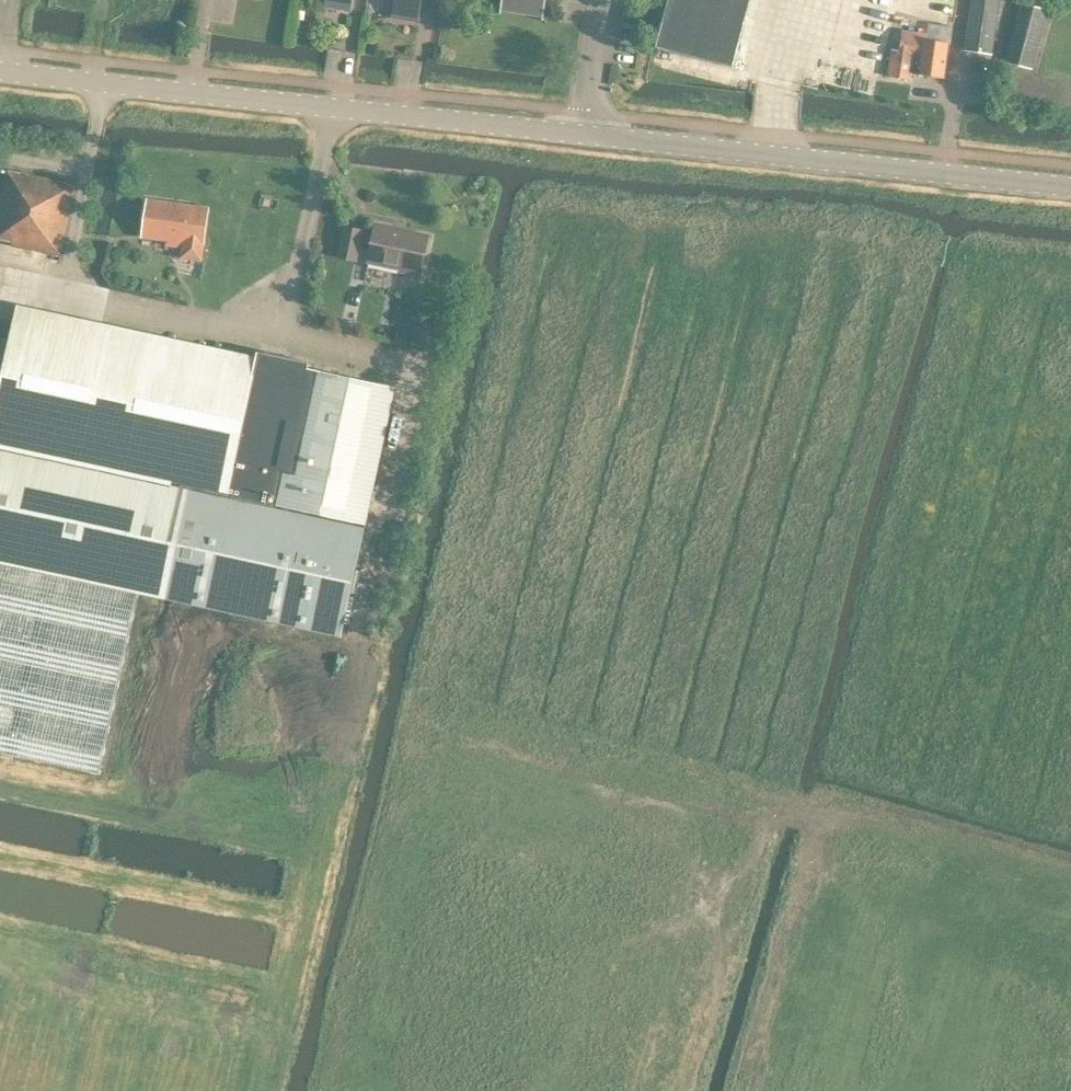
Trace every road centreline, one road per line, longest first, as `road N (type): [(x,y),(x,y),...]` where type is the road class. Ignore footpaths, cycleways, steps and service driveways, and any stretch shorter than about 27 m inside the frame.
road 1 (tertiary): [(1070,189),(0,69)]

